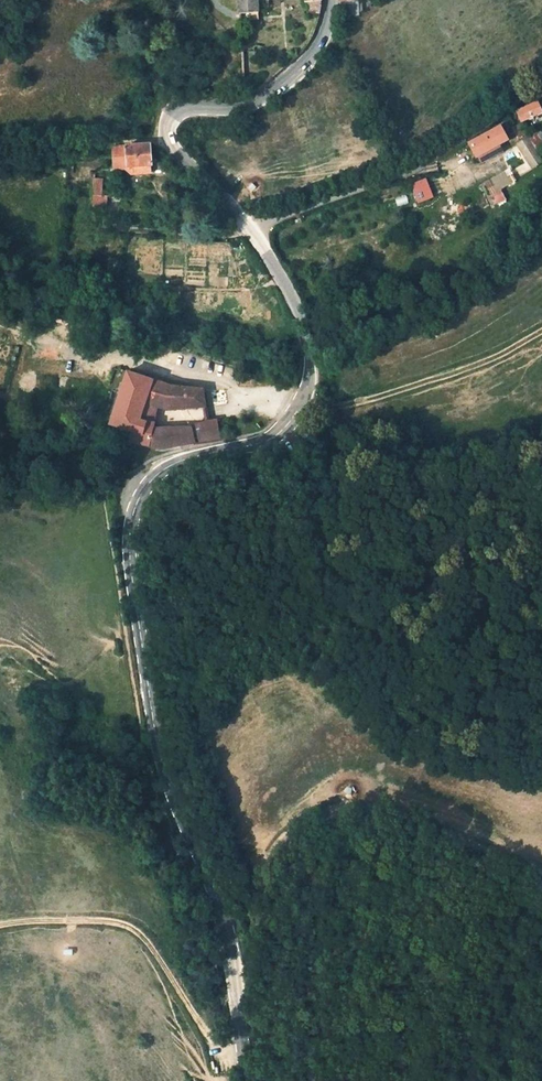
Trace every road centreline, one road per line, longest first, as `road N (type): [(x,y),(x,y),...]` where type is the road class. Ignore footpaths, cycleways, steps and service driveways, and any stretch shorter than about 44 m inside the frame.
road 1 (unclassified): [(252,233),(296,307),(308,355),(305,400),(274,437),(193,457),(155,477),(140,496),(129,548),(156,738),(222,921),(246,1080)]
road 2 (track): [(236,995),(258,958),(260,899),(273,852),(320,819),(380,812),(541,878)]
road 3 (residential): [(332,0),(314,54),(282,85),(248,105),(185,107),(168,122),(177,152),(252,233)]
road 4 (track): [(0,924),(47,919),(132,929),(212,1040),(242,1051)]

